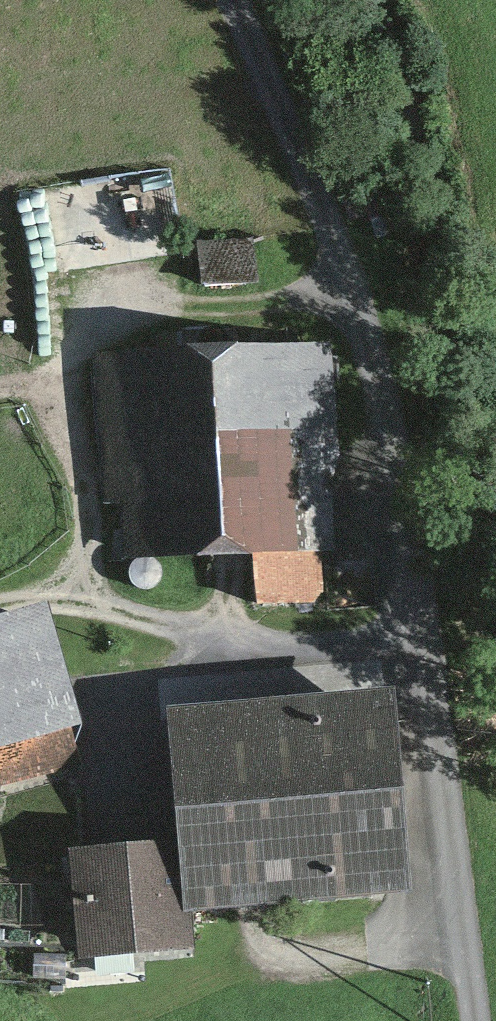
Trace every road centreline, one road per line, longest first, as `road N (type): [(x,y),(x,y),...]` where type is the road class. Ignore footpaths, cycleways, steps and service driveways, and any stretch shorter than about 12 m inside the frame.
road 1 (track): [(230,0),(330,224),(385,404),(474,1020)]
road 2 (track): [(0,594),(81,592),(256,638),(329,645),(421,636)]
road 3 (track): [(0,383),(29,380),(65,361),(88,334),(120,320),(348,286)]
road 4 (track): [(29,380),(66,440),(81,503),(87,564),(81,592)]

